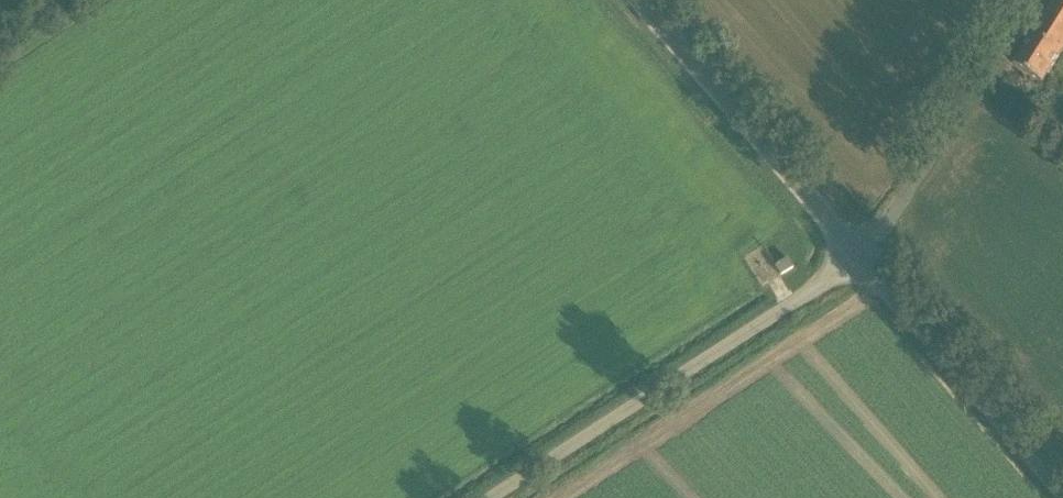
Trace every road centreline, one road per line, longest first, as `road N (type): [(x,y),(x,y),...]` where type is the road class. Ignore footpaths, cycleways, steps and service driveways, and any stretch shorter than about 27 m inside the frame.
road 1 (unclassified): [(486,497),(805,288),(866,239)]
road 2 (unclassified): [(866,239),(654,0)]
road 3 (unclassified): [(1062,461),(866,239)]
road 4 (unclassified): [(866,239),(912,185),(1028,0)]

